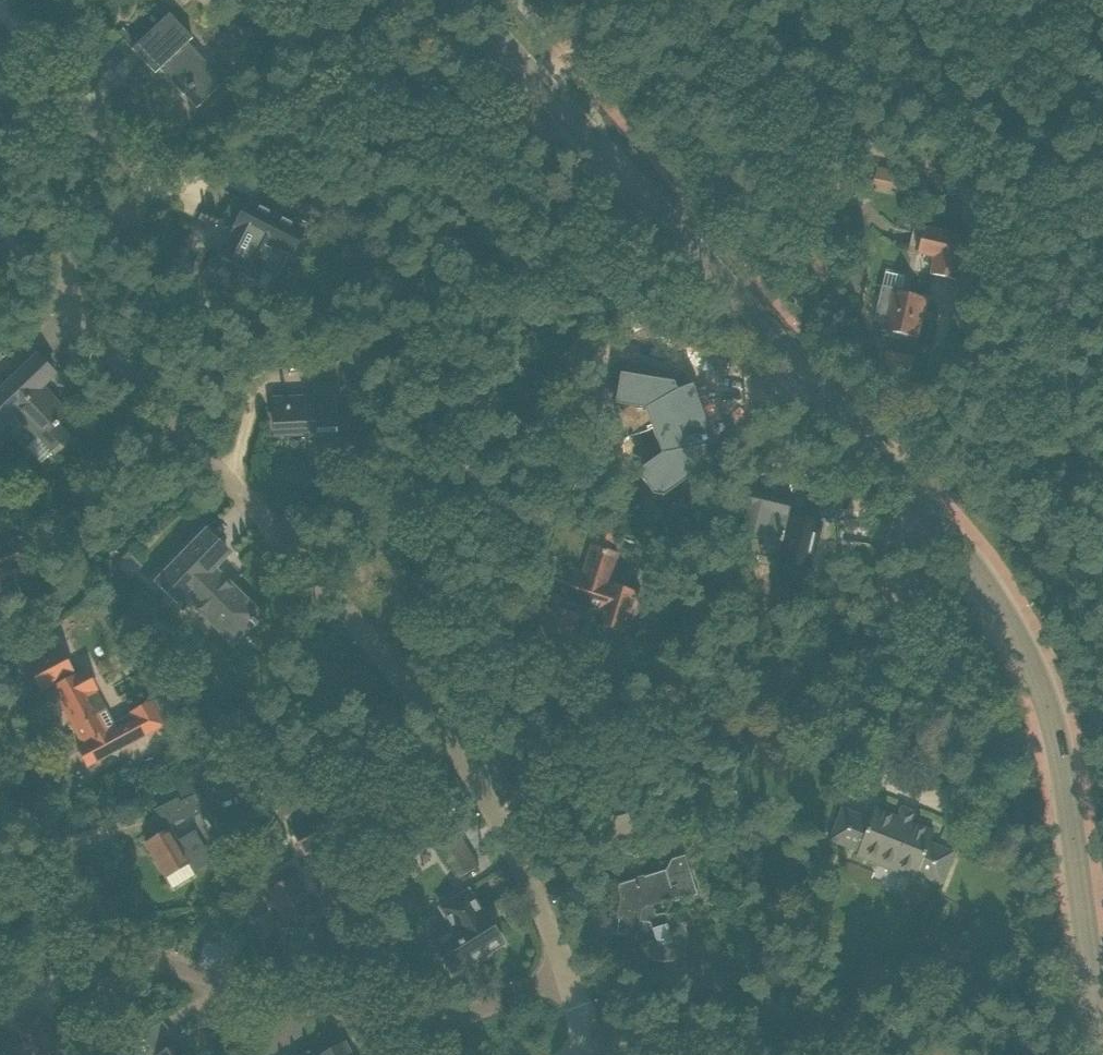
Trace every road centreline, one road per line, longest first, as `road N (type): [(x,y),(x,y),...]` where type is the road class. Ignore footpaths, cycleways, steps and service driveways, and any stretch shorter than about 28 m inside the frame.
road 1 (tertiary): [(1080,882),(1043,694),(990,591),(945,530),(463,0)]
road 2 (residential): [(567,977),(481,744),(51,290)]
road 3 (residential): [(102,941),(410,1030),(567,977)]
road 4 (residential): [(51,290),(133,197),(132,164),(62,102),(45,102),(0,136)]
road 5 (residential): [(791,1054),(1102,1049)]
road 6 (residential): [(102,941),(0,796)]
road 7 (tertiary): [(1102,1045),(1080,882)]

